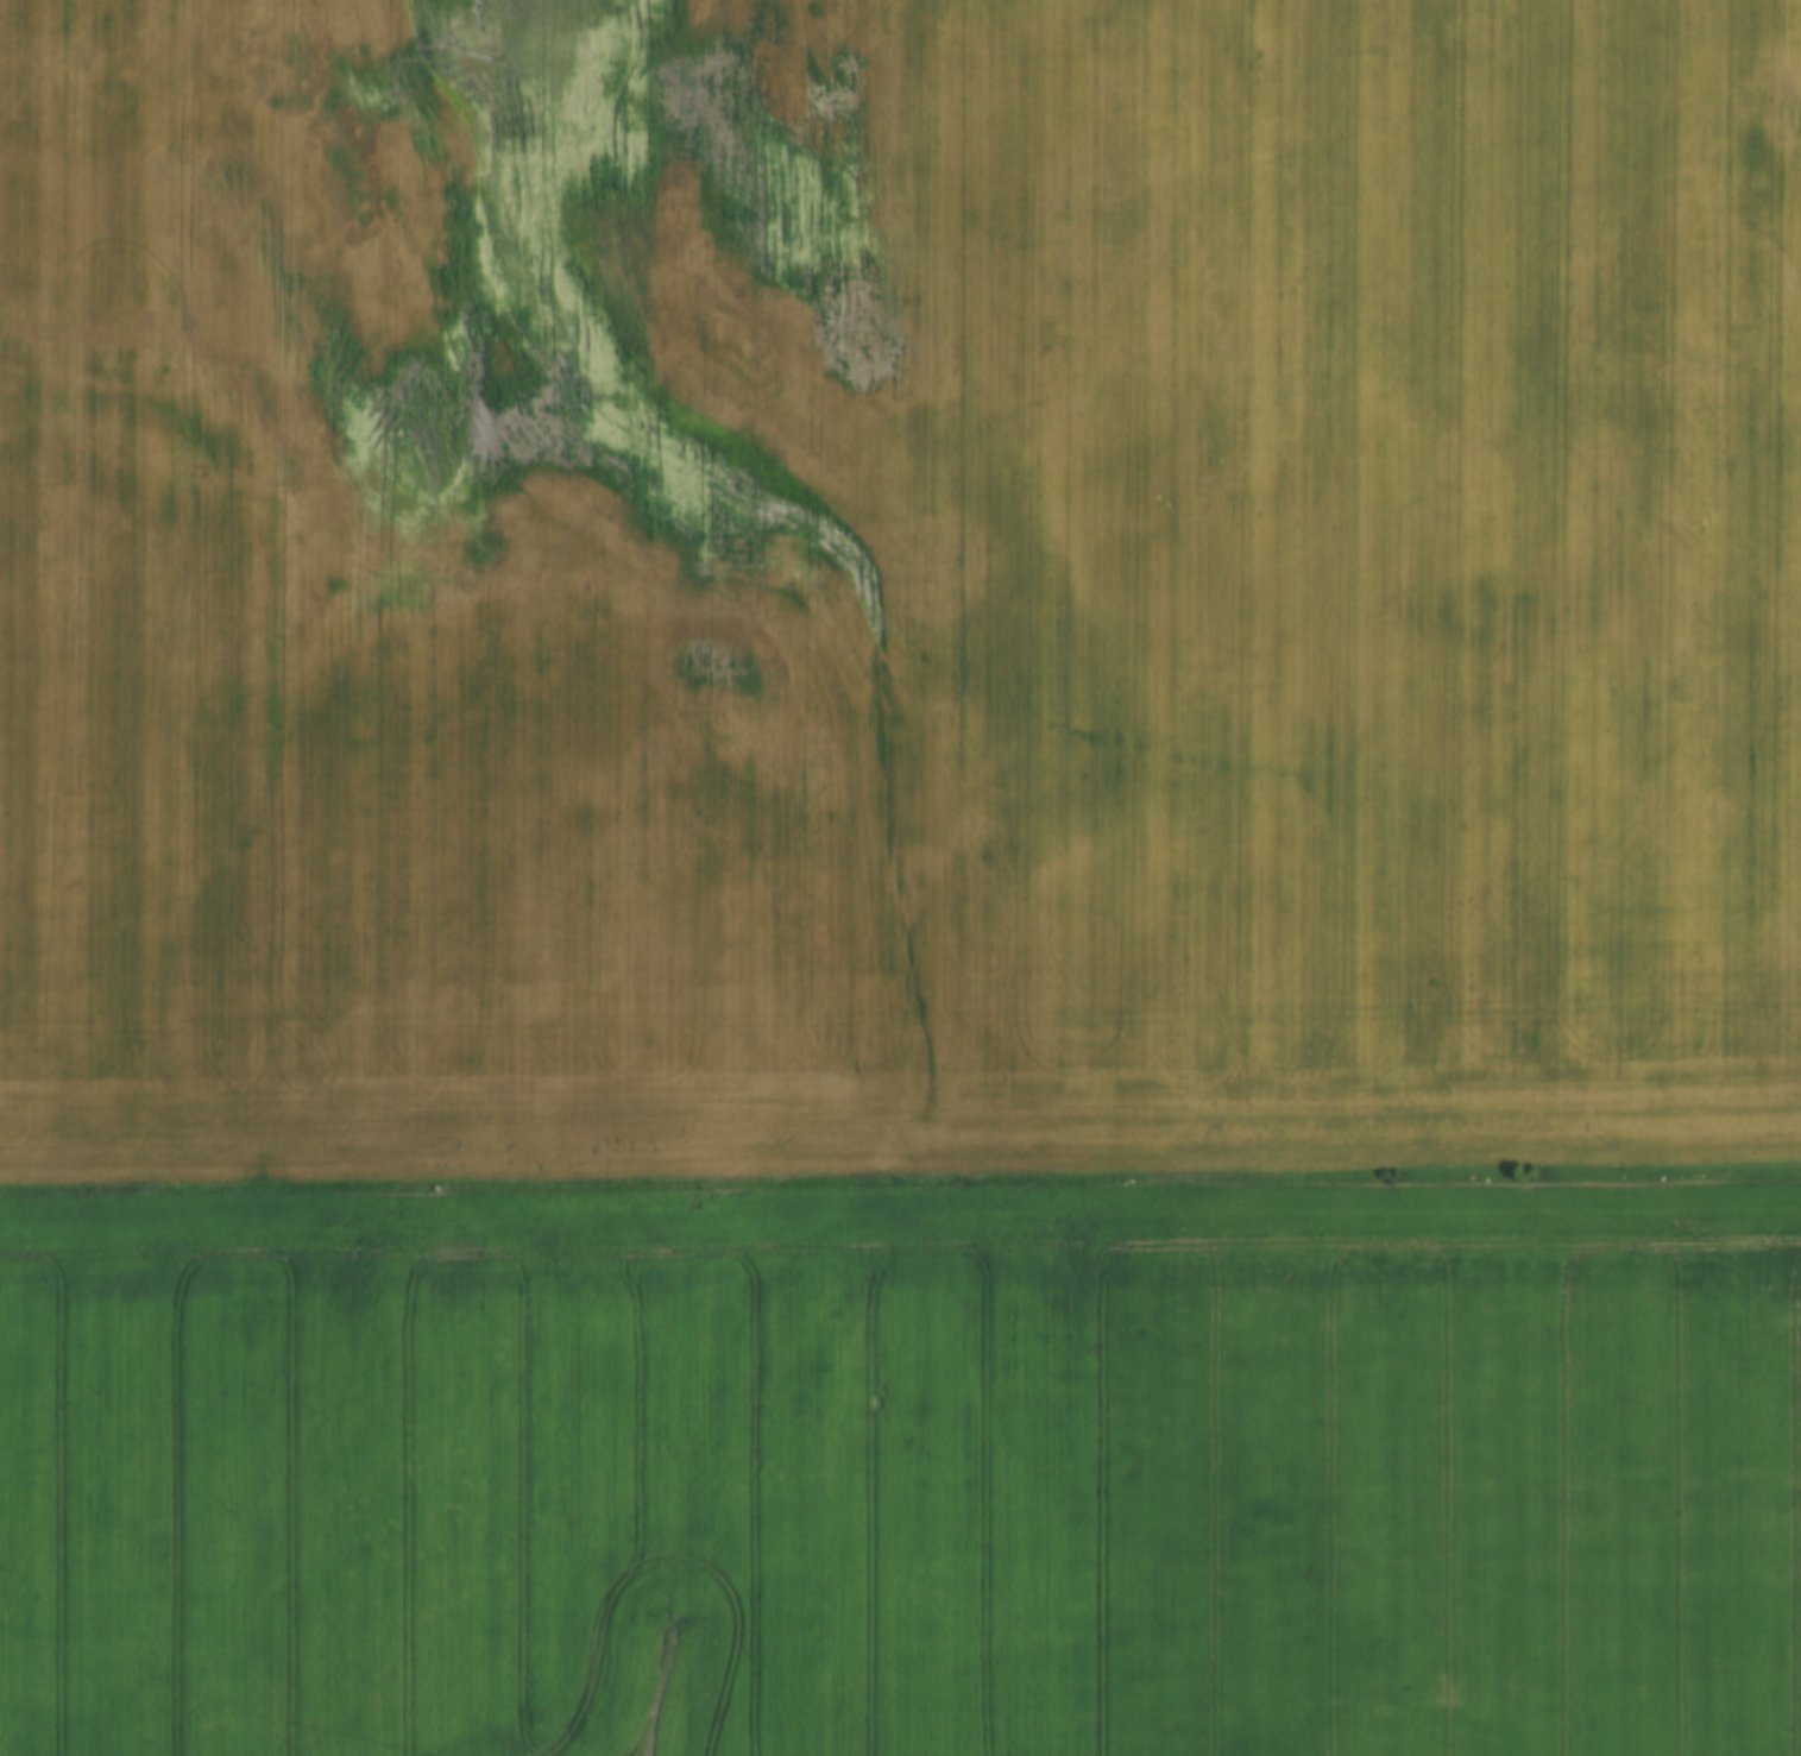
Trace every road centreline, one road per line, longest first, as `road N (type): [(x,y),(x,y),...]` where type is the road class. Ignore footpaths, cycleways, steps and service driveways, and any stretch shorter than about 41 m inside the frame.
road 1 (track): [(0,1188),(1800,1172)]

